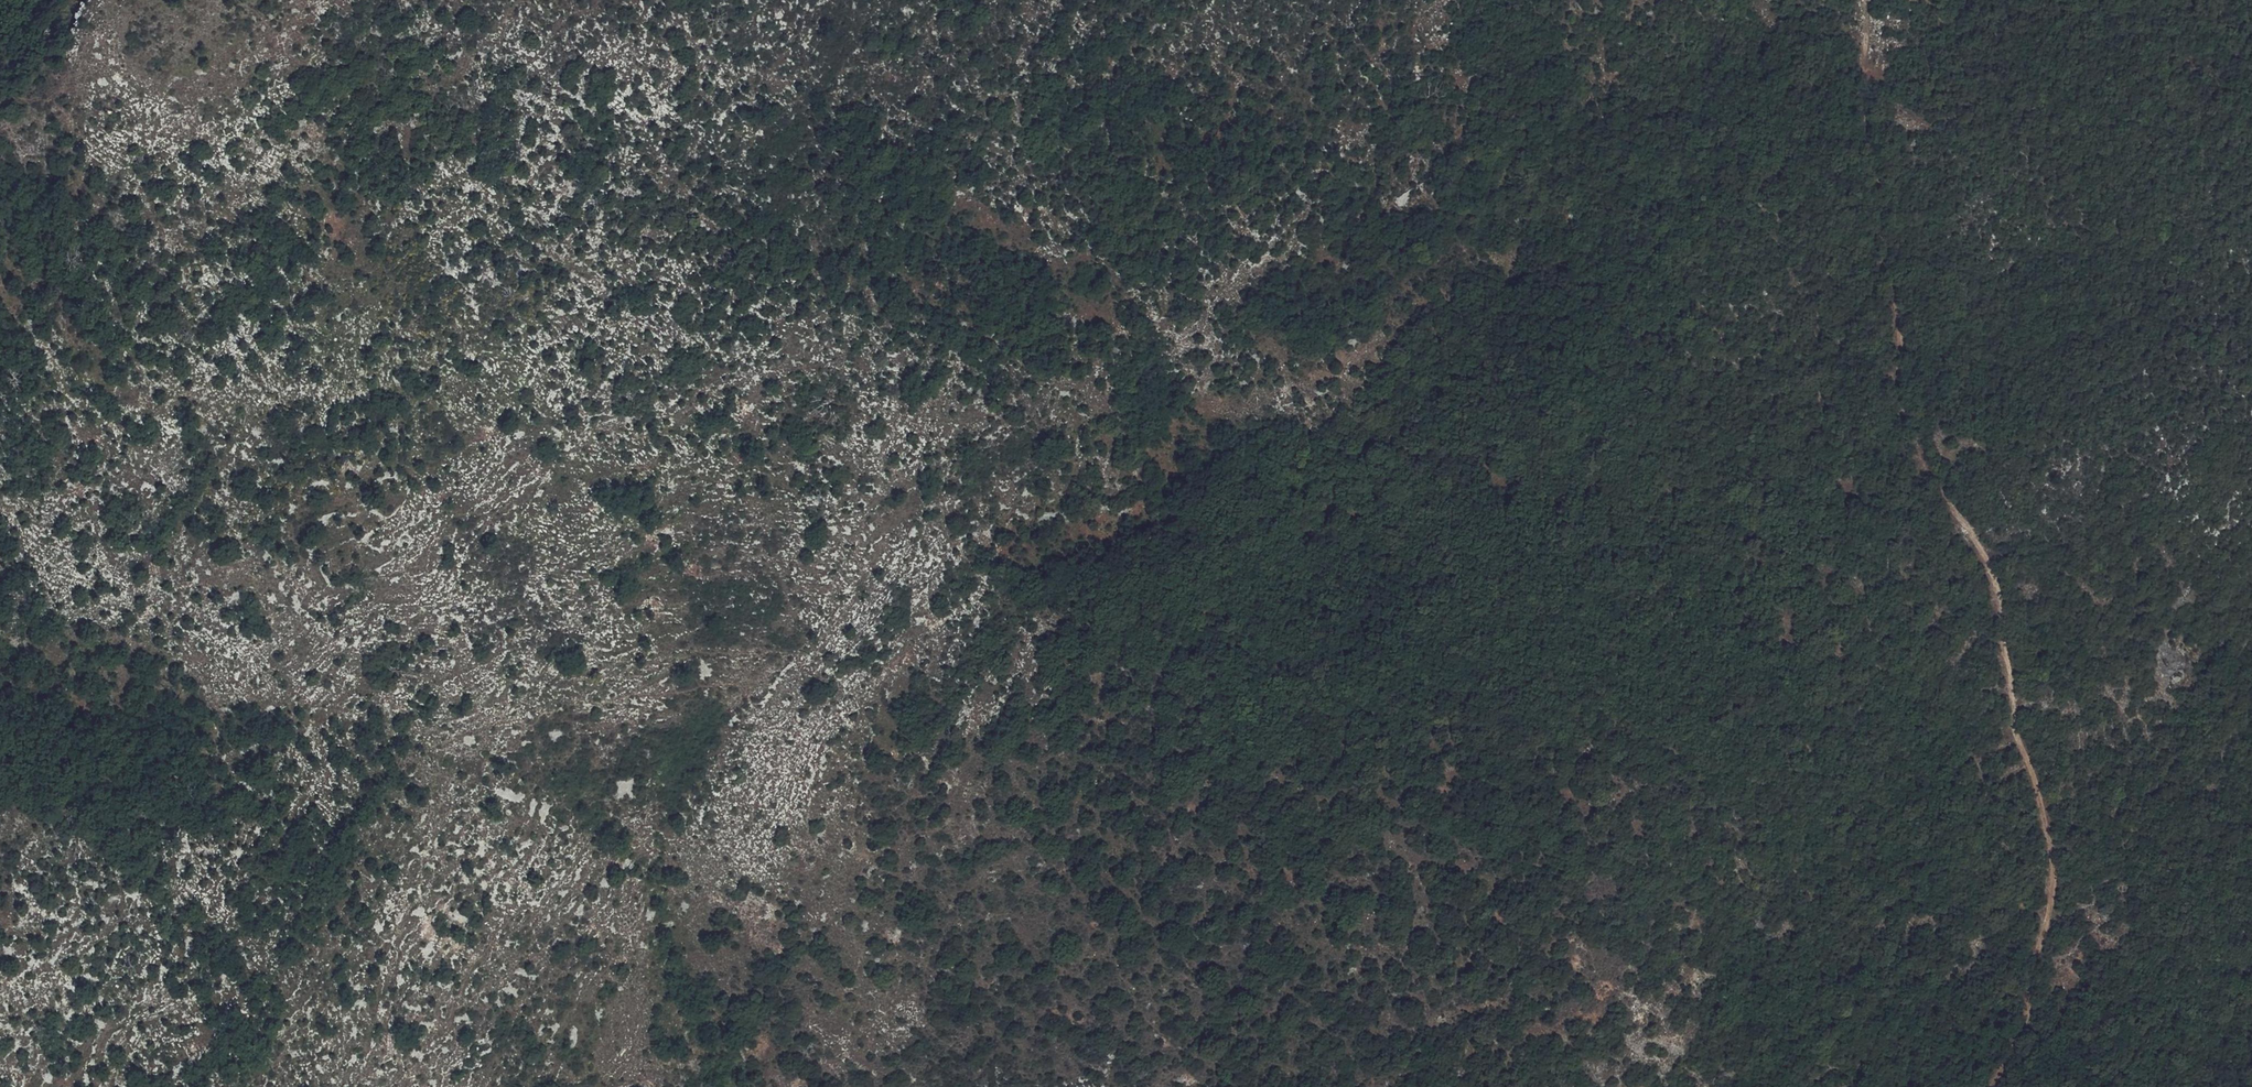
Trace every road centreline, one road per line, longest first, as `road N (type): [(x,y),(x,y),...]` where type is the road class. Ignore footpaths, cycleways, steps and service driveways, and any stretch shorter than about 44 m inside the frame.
road 1 (track): [(2000,1086),(2057,873),(2015,730),(2012,647),(1992,578),(1962,518)]
road 2 (track): [(1868,0),(1873,148),(1906,410),(1962,518)]

